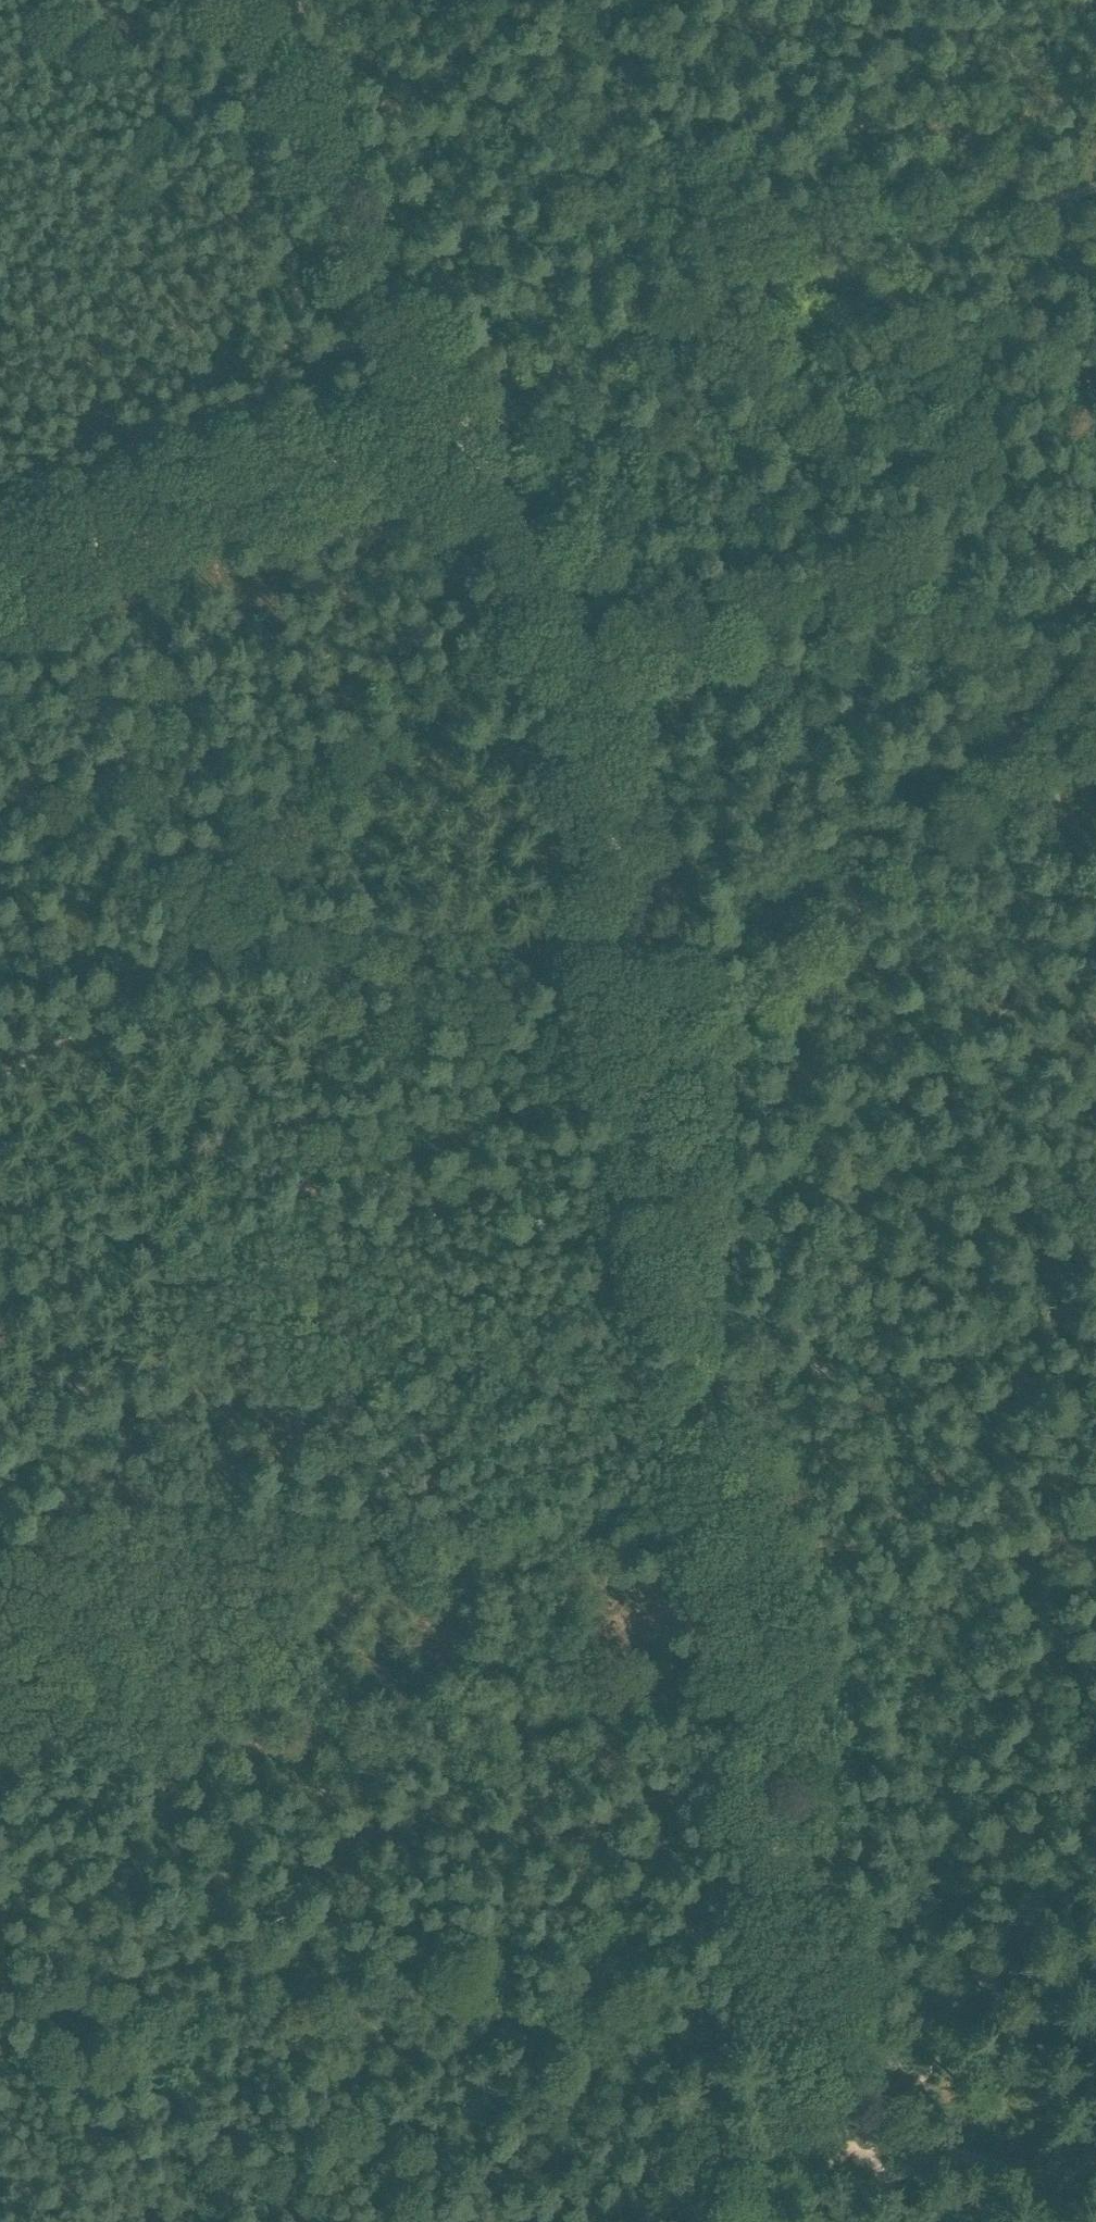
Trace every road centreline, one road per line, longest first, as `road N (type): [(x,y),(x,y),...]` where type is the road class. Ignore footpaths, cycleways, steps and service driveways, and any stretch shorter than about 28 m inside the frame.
road 1 (track): [(859,2126),(826,2081),(641,1018),(589,777),(553,662)]
road 2 (track): [(0,1078),(122,998),(339,750),(482,677),(553,662)]
road 3 (track): [(452,416),(1095,182)]
road 4 (unclassified): [(730,2221),(1095,1856)]
road 5 (track): [(452,416),(0,570)]
road 6 (track): [(239,0),(452,416)]
road 7 (track): [(743,0),(850,273)]
road 8 (track): [(553,662),(452,416)]
road 9 (track): [(1095,2187),(859,2126)]

